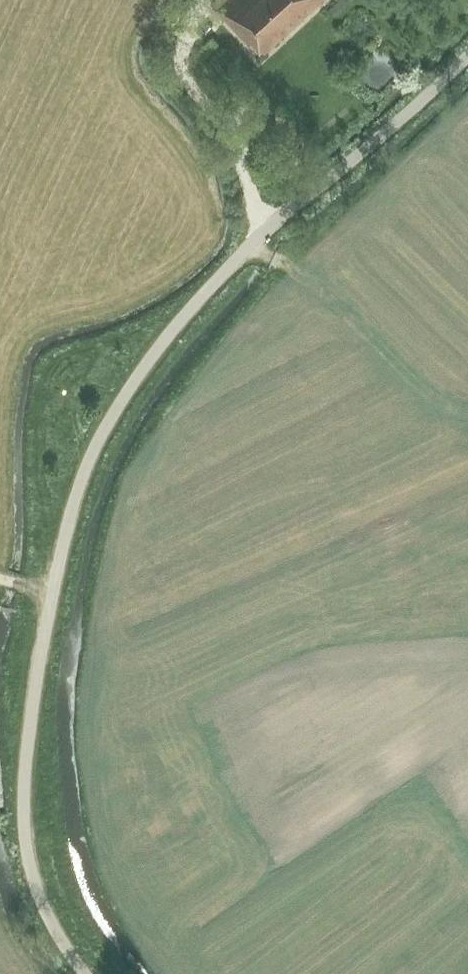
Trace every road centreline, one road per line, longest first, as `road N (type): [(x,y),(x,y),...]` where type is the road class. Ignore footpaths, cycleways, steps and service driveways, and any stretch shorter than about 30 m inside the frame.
road 1 (unclassified): [(85,973),(44,906),(24,806),(48,622),(86,470),(142,372),(213,285),(467,56)]

